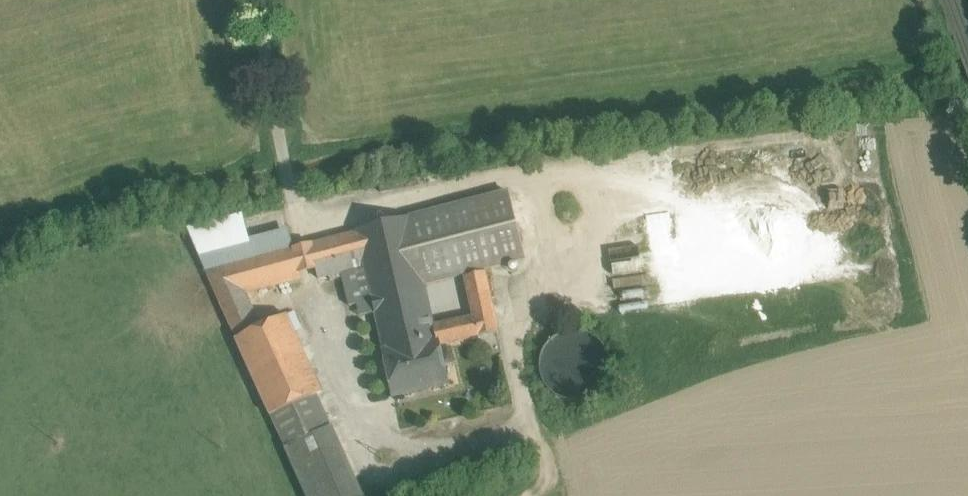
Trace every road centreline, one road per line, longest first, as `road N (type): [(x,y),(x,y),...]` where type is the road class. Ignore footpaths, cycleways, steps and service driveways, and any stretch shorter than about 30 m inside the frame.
road 1 (track): [(272,0),(285,159),(306,221),(479,179),(513,175),(533,196),(544,278),(510,323),(527,422),(383,463),(330,313)]

